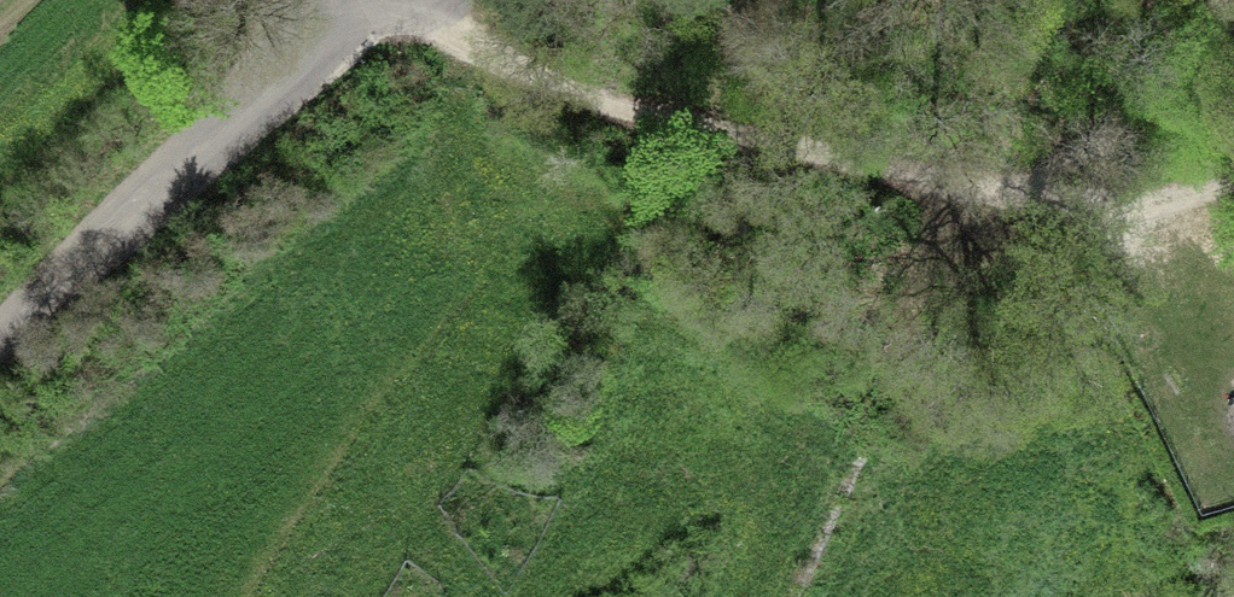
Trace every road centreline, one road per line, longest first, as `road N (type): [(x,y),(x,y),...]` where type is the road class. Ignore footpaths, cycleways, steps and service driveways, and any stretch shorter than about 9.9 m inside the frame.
road 1 (track): [(1013,189),(517,71),(430,28),(366,11)]
road 2 (track): [(366,11),(0,333)]
road 3 (track): [(1233,229),(1222,235),(1013,189)]

